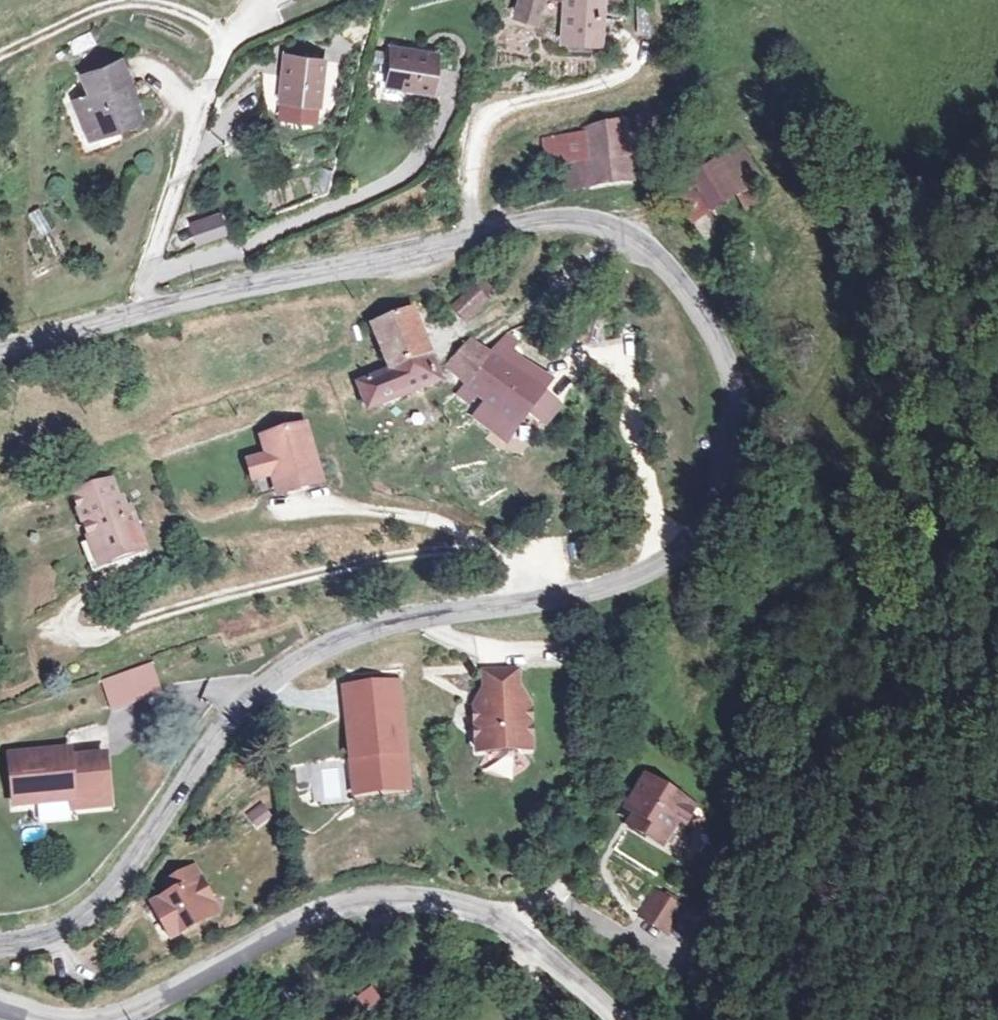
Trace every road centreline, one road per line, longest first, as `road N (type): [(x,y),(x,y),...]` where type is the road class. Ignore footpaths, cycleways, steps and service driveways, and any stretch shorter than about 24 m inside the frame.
road 1 (tertiary): [(0,944),(66,928),(103,900),(236,713),(287,668),(358,635),(603,594),(665,568),(700,541),(727,501),(738,405),(719,345),(686,290),(644,246),(593,222),(549,220),(0,353)]
road 2 (track): [(161,556),(116,574),(72,606),(69,633),(97,639),(236,593),(396,558),(497,550)]
road 3 (tertiary): [(615,1019),(488,914),(382,899),(305,919),(116,1019)]
road 4 (track): [(616,35),(636,45),(635,69),(601,86),(510,104),(485,125),(473,163),(473,237)]
road 5 (track): [(276,512),(371,510),(450,527),(497,550),(537,606)]
road 6 (track): [(661,951),(551,906),(488,914)]
road 7 (track): [(0,57),(77,16),(139,0)]

